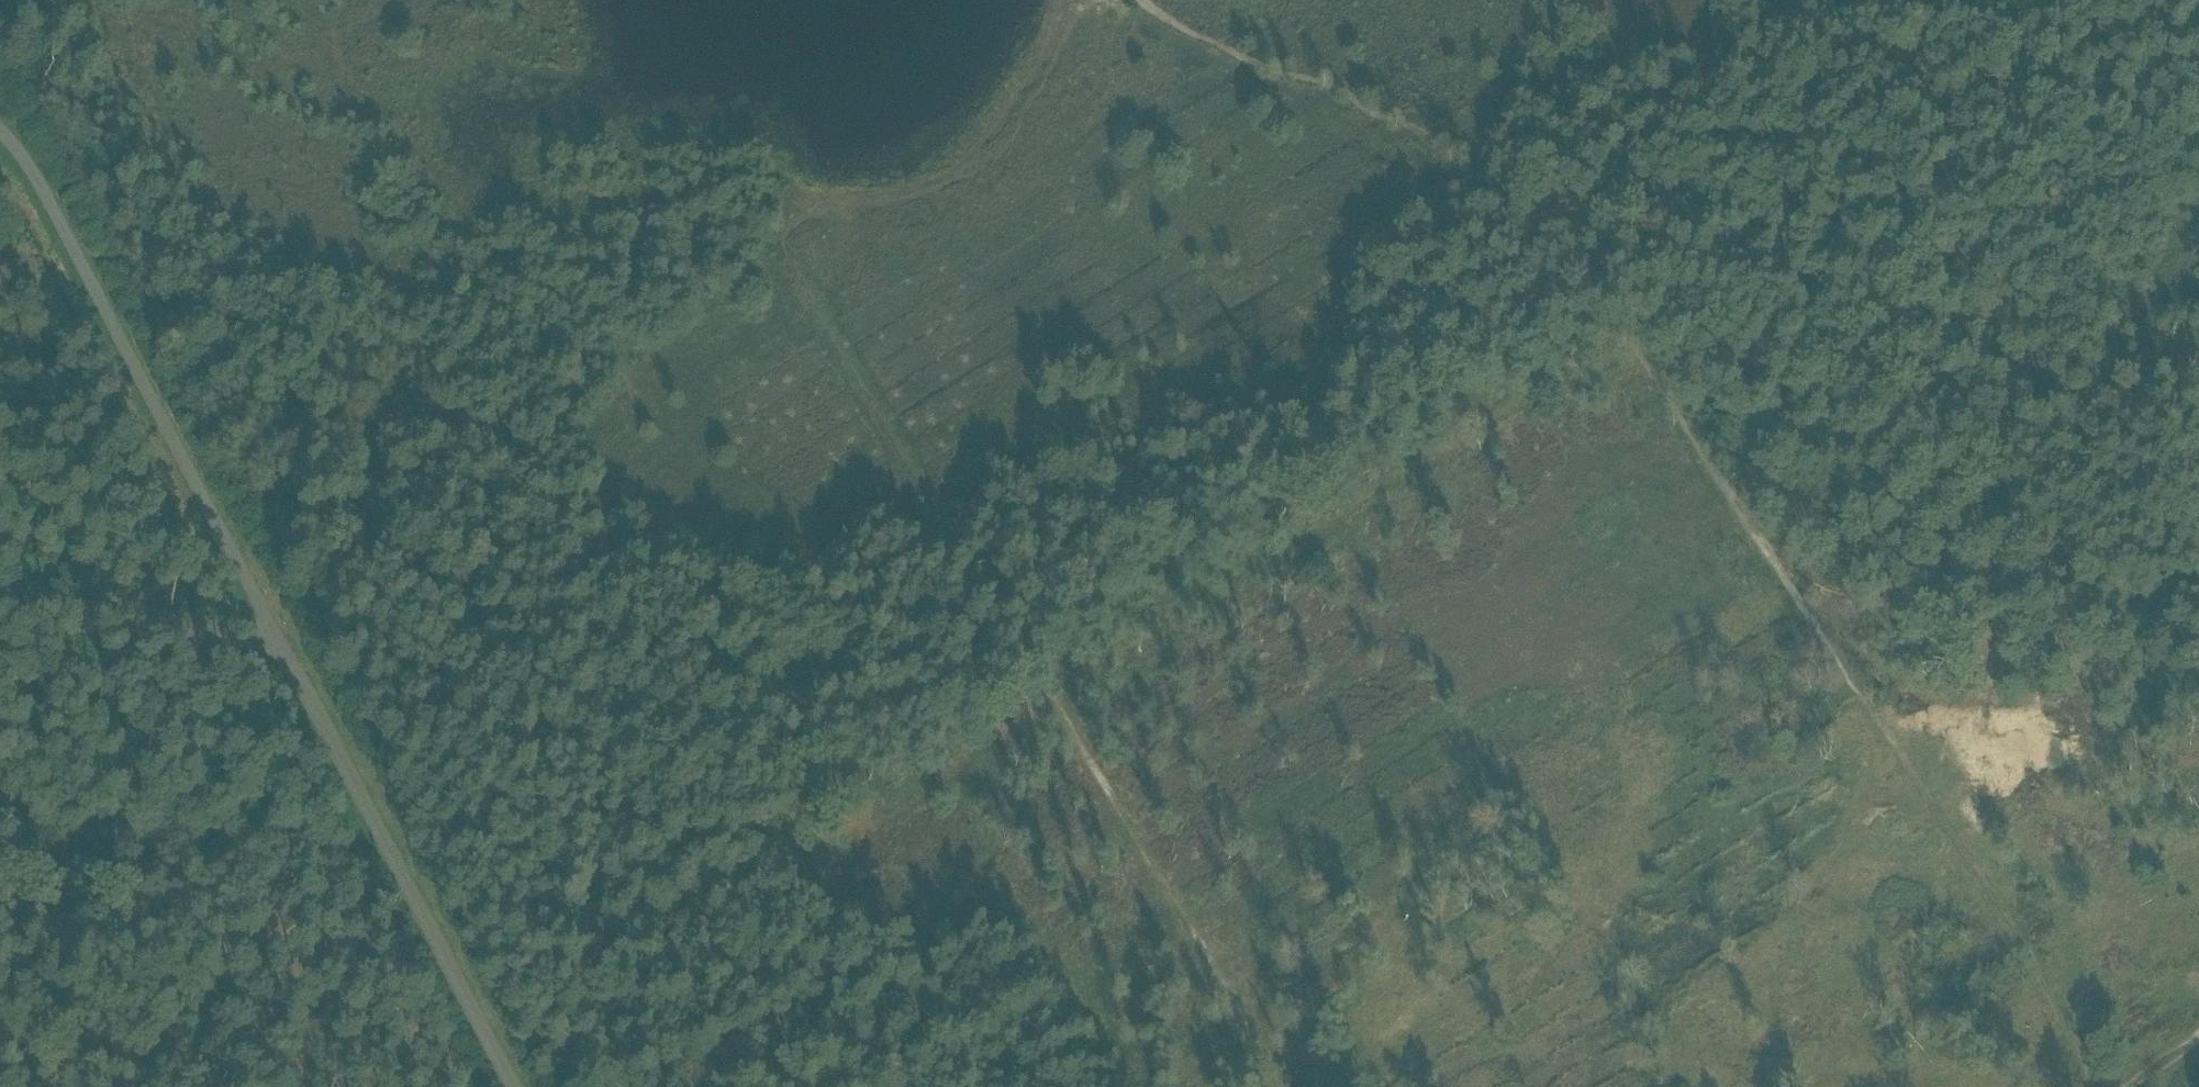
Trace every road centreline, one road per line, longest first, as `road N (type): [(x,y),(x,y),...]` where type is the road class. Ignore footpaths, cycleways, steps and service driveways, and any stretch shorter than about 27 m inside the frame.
road 1 (track): [(602,1086),(552,986),(644,928),(754,874),(835,740),(953,690),(1019,651),(1063,562),(1222,484),(1343,451),(1381,358),(1554,237)]
road 2 (track): [(2107,1086),(1716,465),(1554,237)]
road 3 (track): [(1019,651),(1007,615),(784,251),(786,224)]
road 4 (track): [(0,612),(267,631)]

